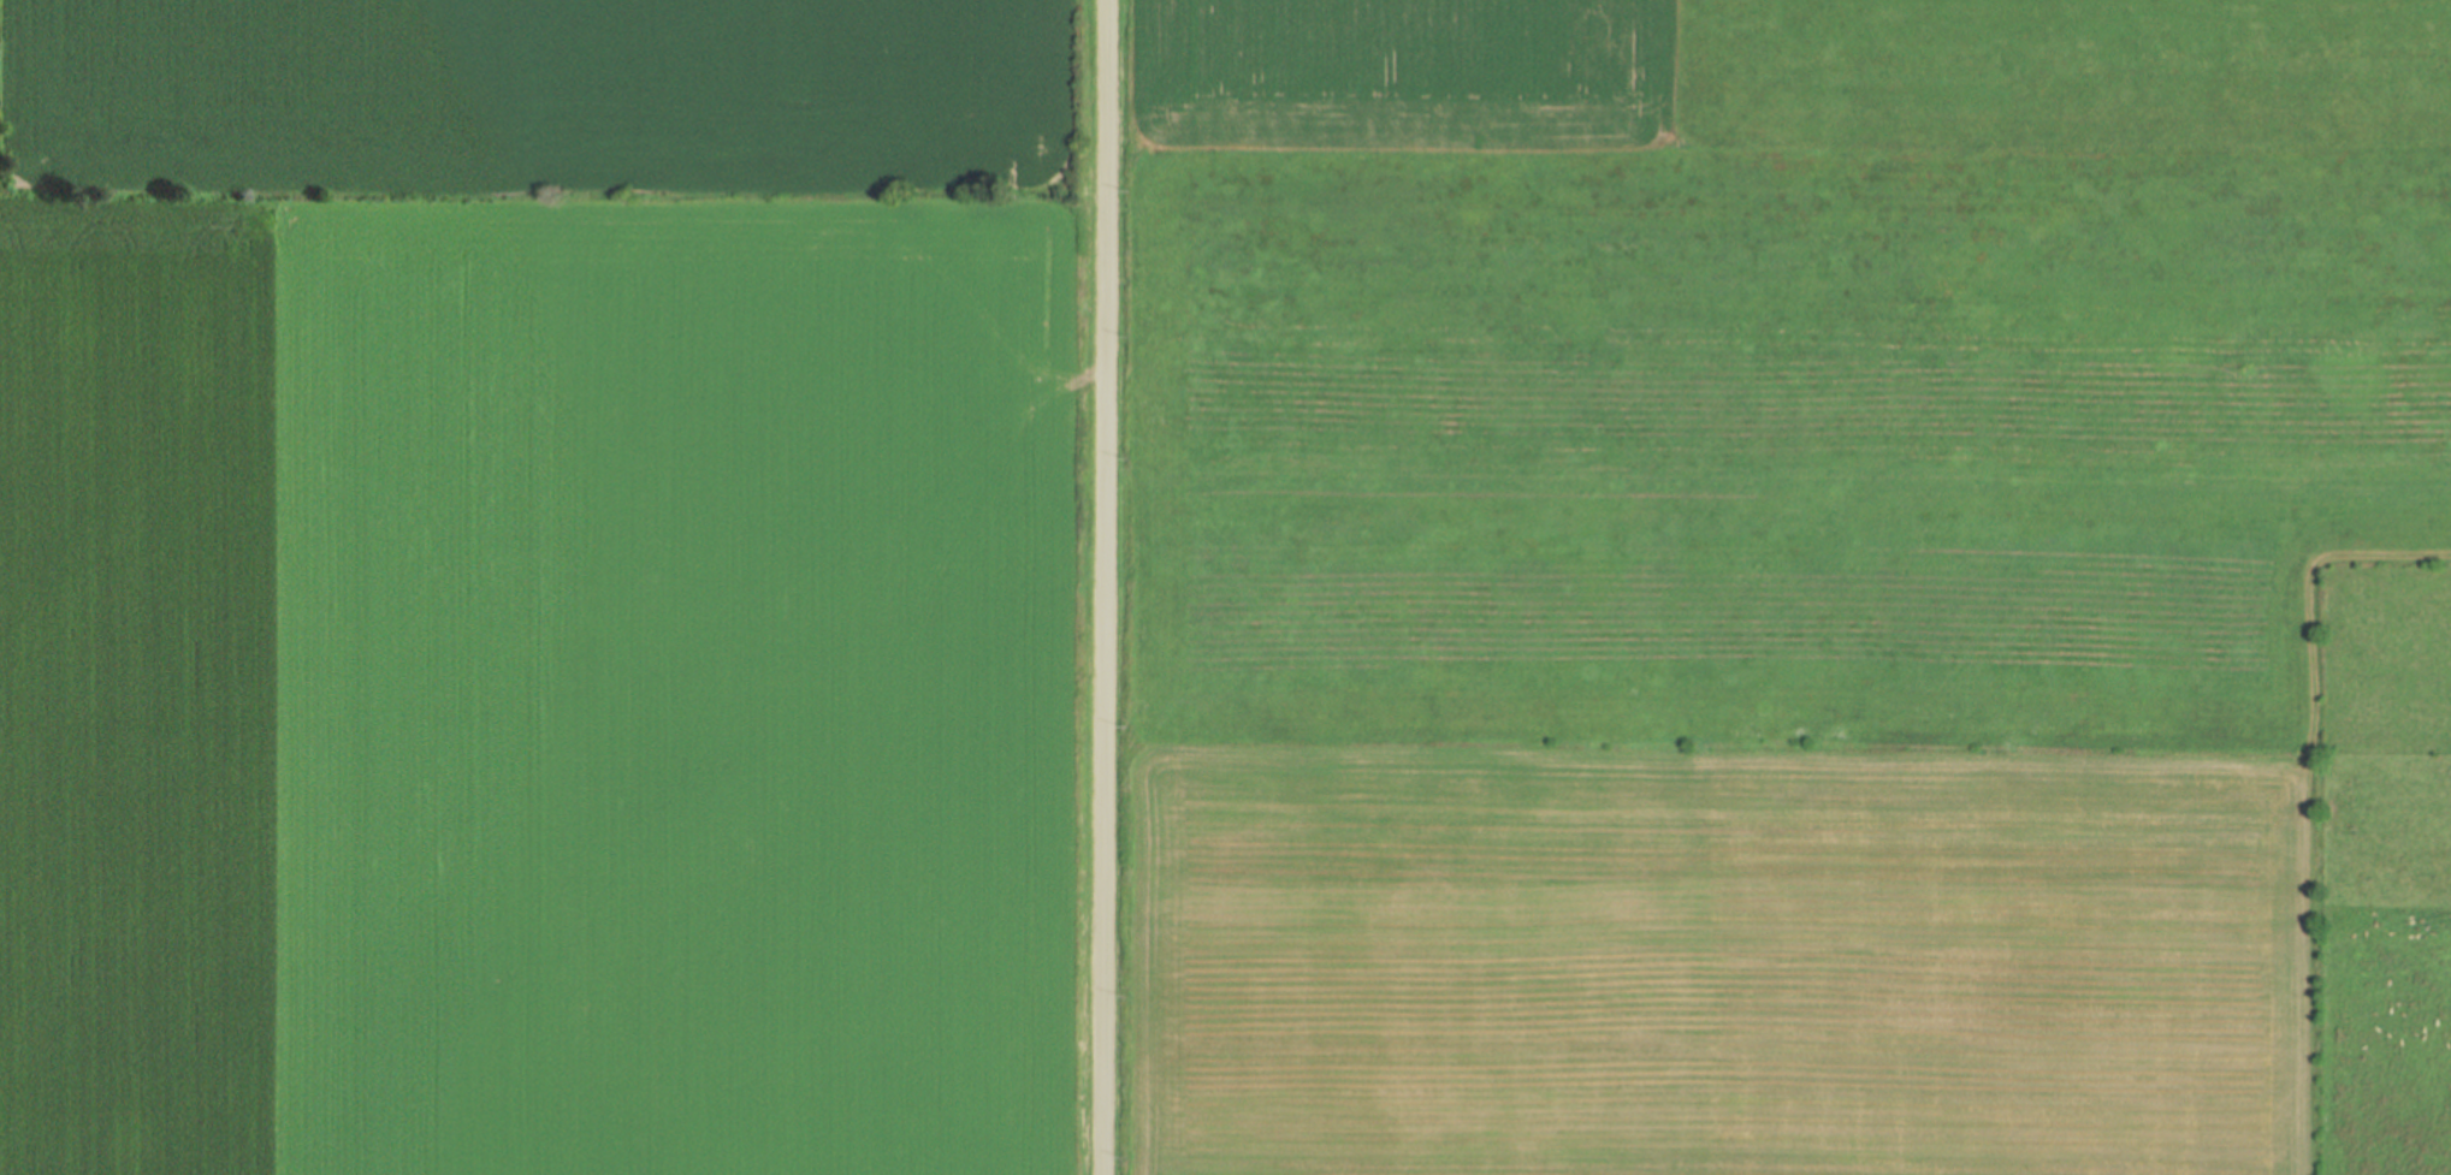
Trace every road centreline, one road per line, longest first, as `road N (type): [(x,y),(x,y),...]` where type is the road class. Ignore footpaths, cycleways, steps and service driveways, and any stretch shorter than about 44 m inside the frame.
road 1 (residential): [(1102,1174),(1106,0)]

